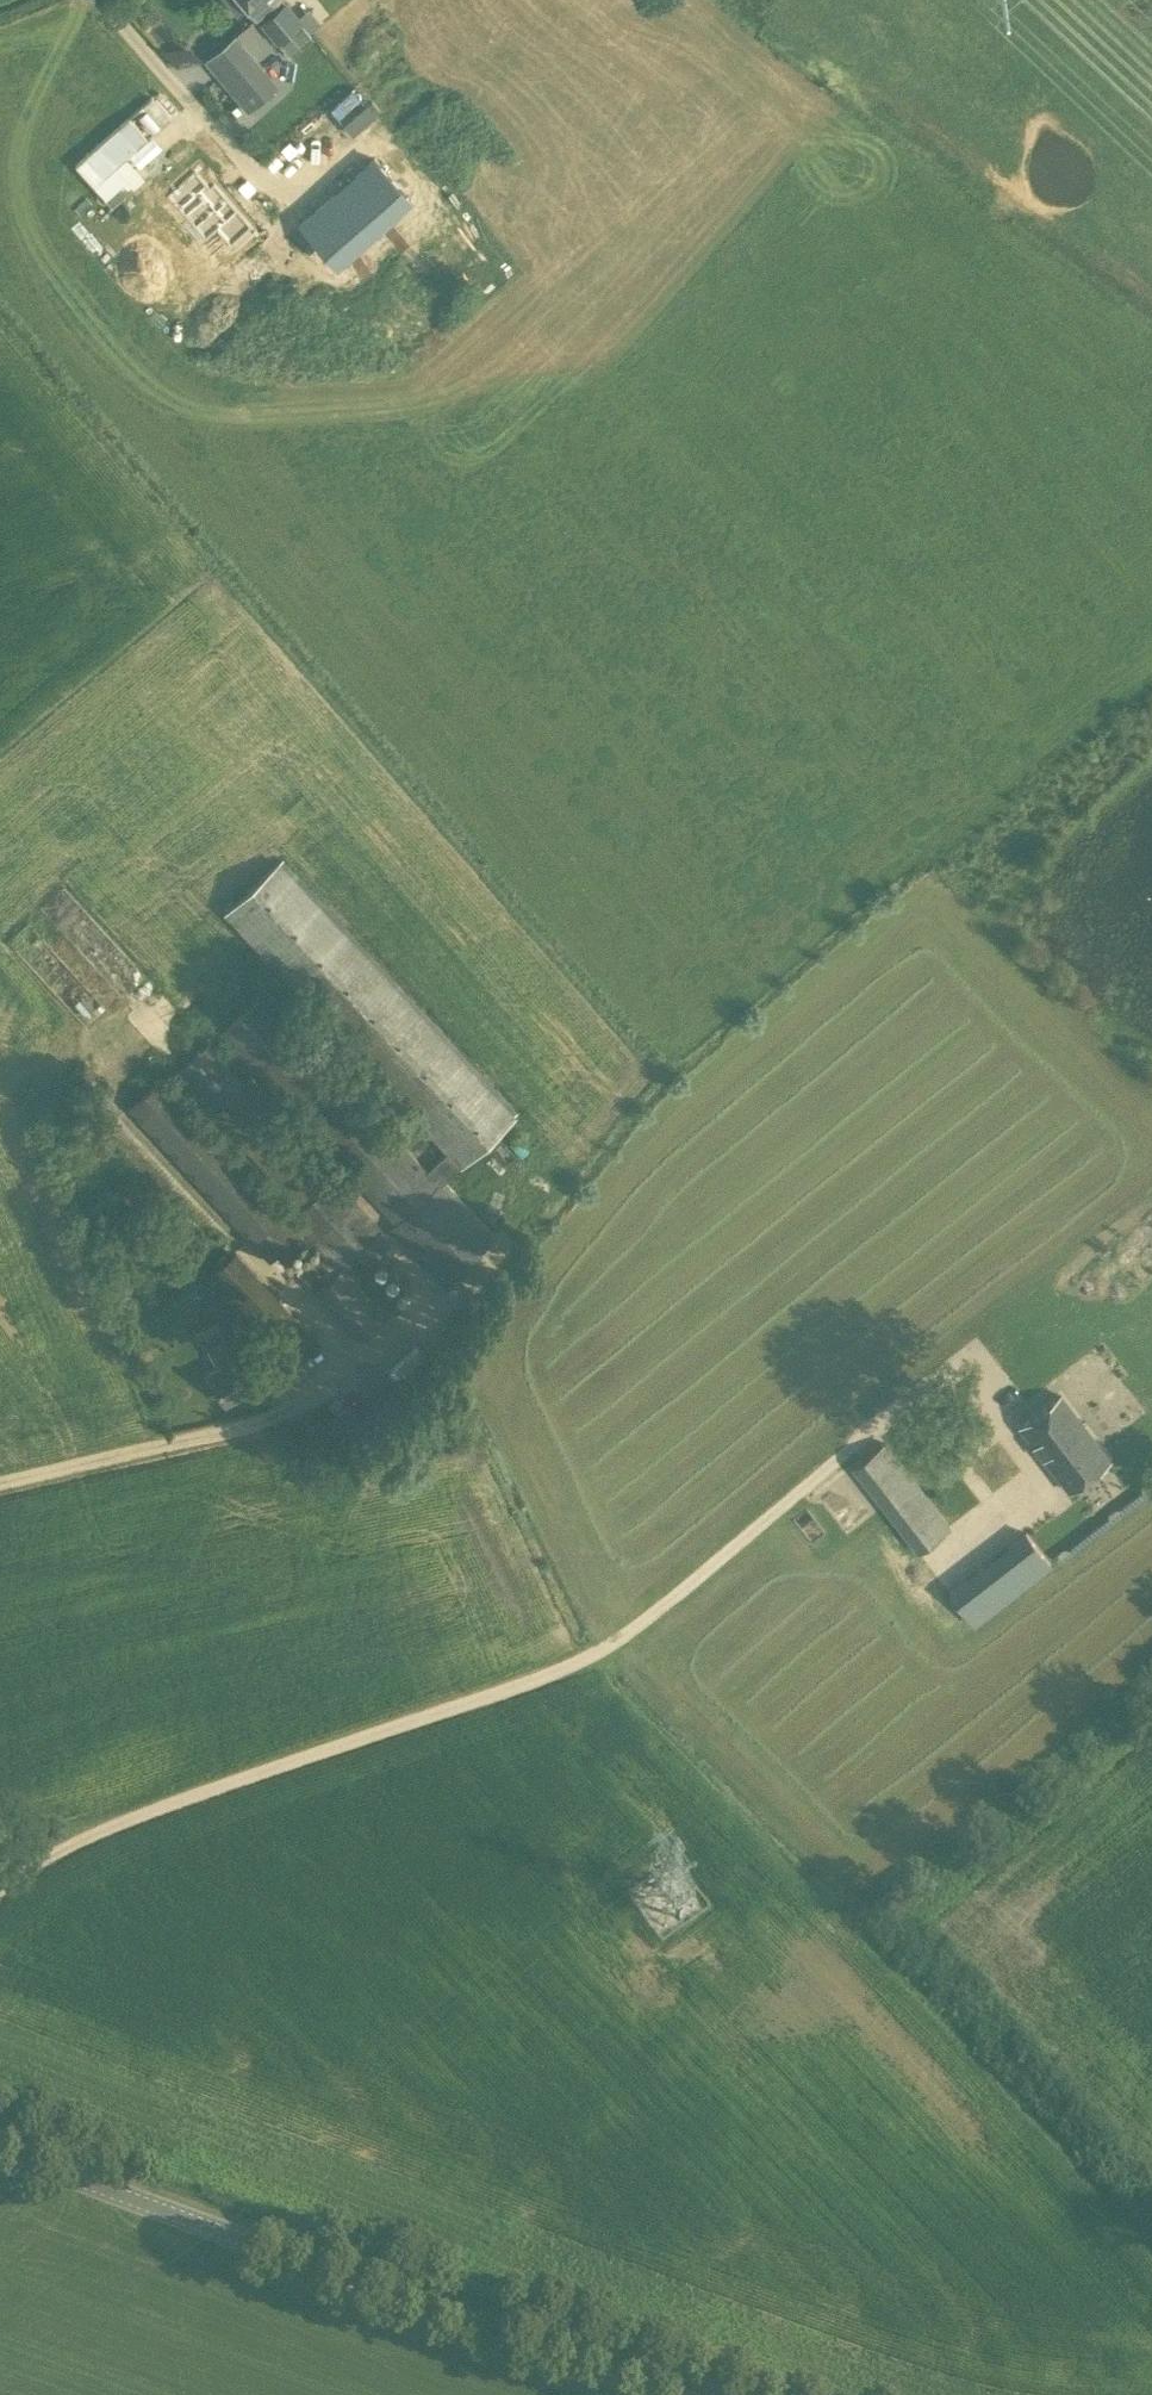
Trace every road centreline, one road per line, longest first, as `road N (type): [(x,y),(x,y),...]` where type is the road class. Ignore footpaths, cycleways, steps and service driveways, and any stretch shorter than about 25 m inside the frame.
road 1 (unclassified): [(663,2394),(0,2150)]
road 2 (track): [(0,1482),(272,1417)]

